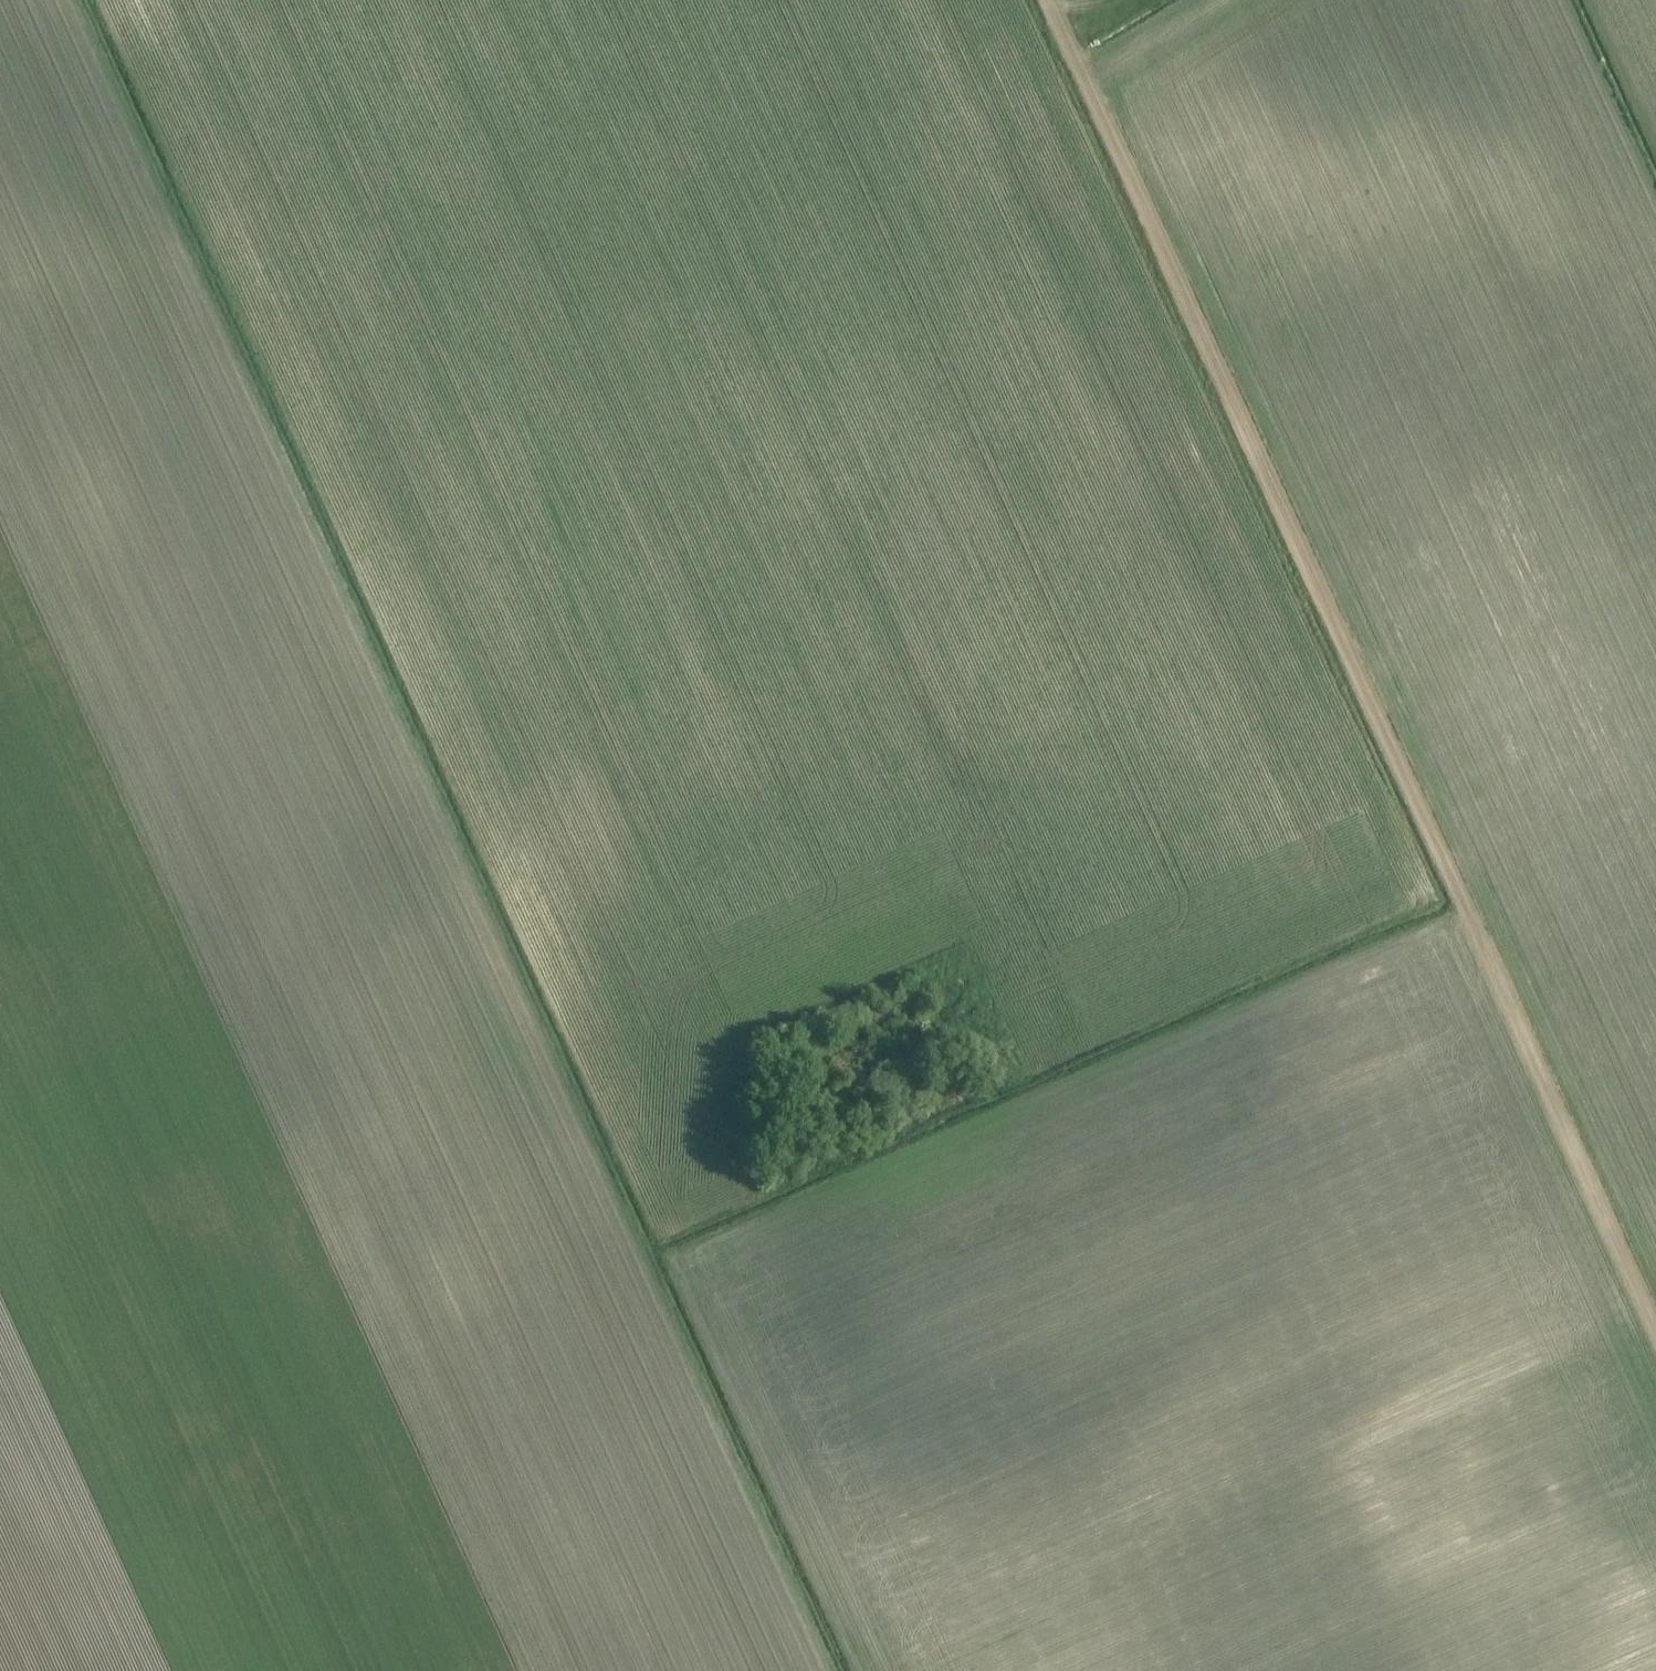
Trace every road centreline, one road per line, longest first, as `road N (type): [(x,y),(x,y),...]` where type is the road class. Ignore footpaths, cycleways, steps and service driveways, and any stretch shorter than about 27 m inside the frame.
road 1 (track): [(1047,0),(1655,1333)]
road 2 (track): [(1078,67),(1190,0)]

